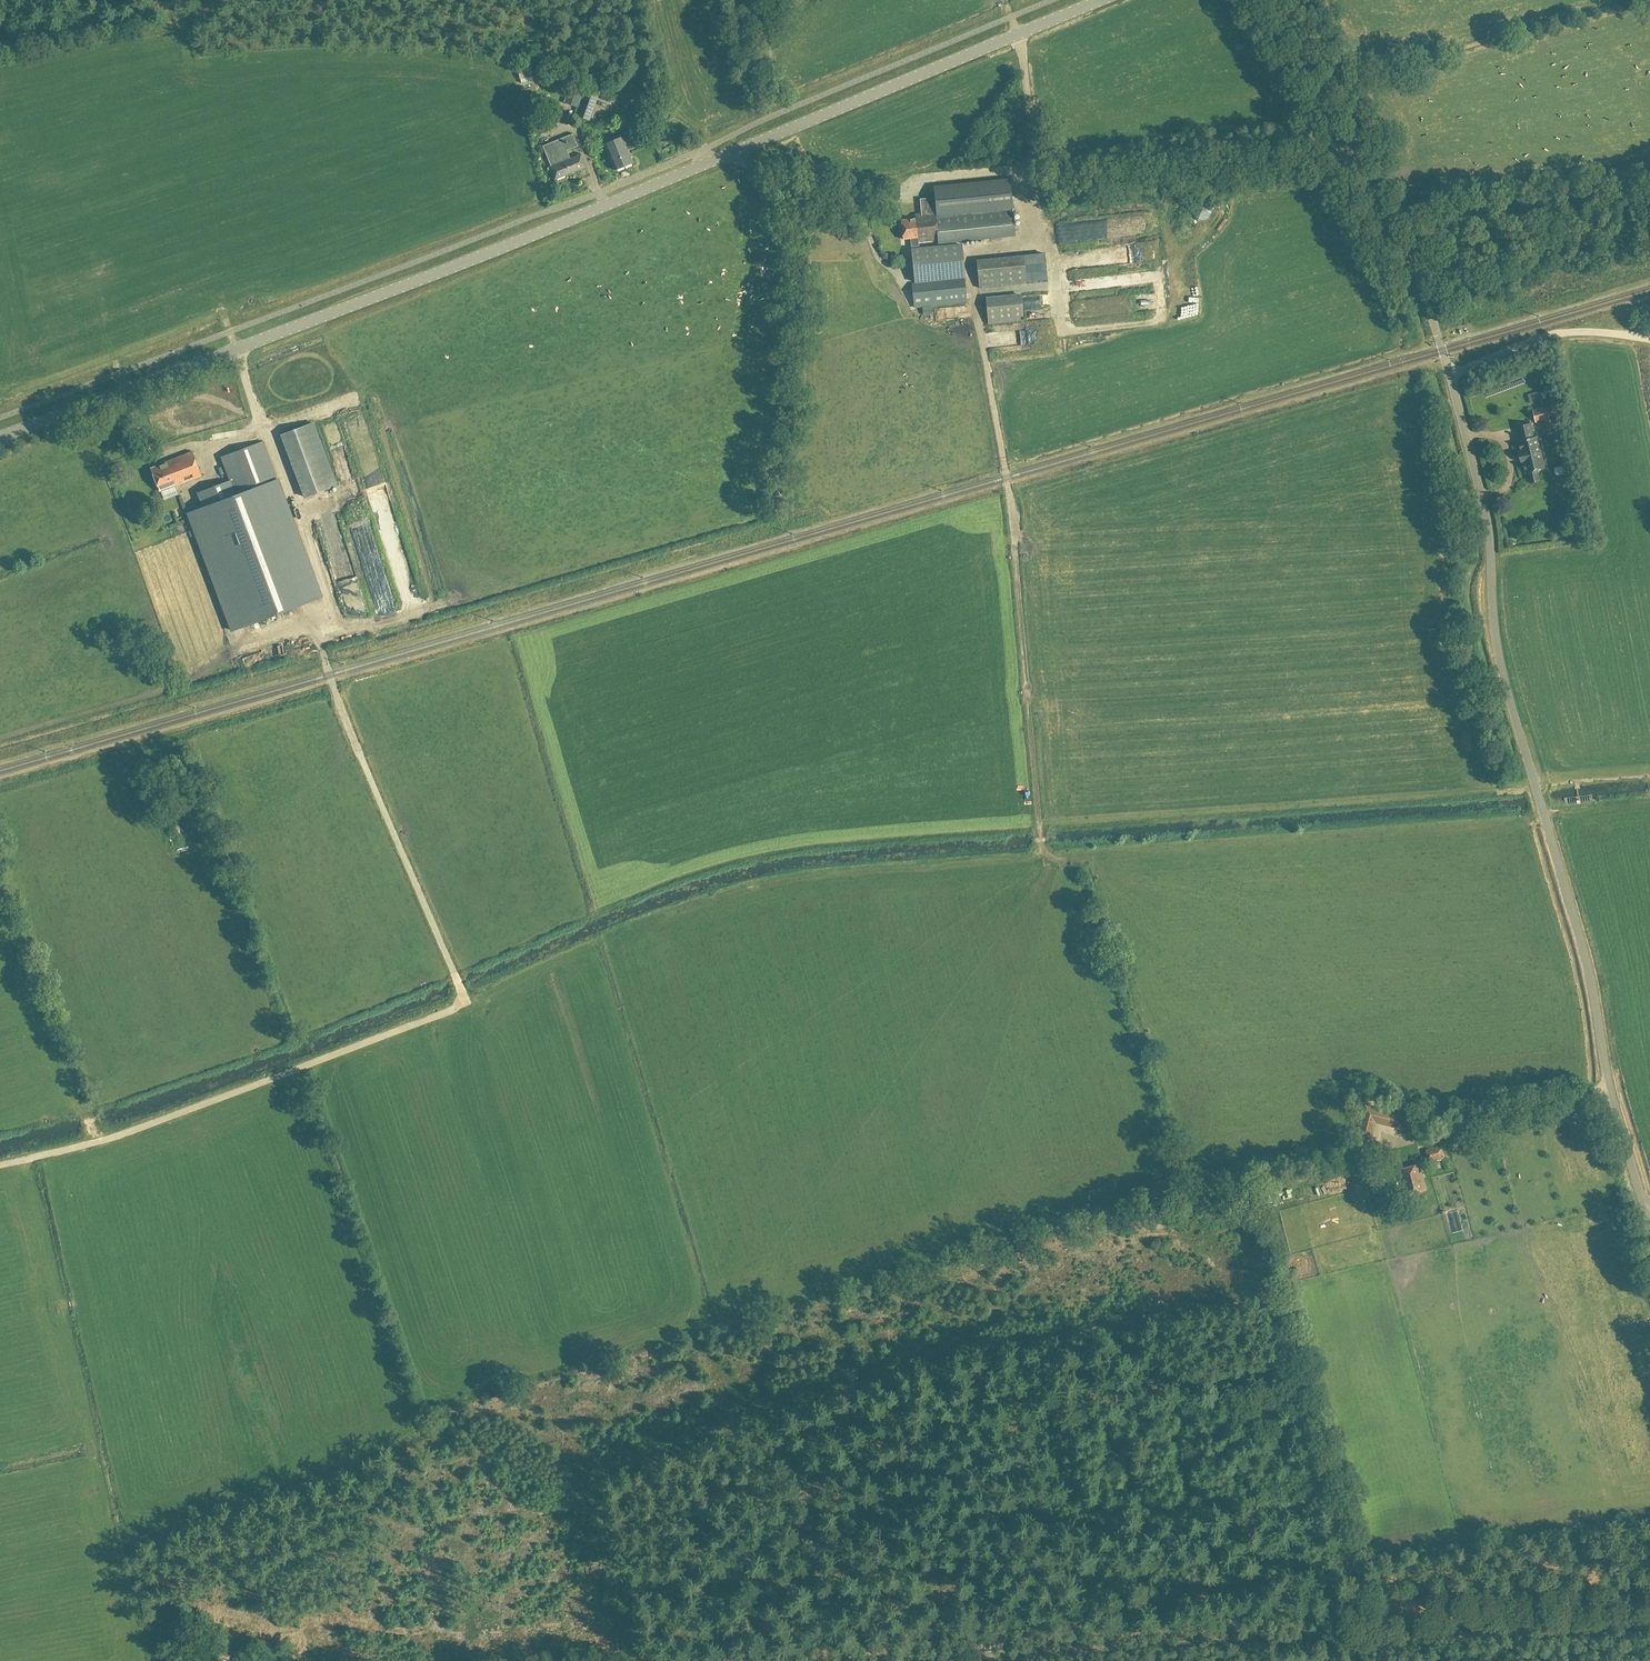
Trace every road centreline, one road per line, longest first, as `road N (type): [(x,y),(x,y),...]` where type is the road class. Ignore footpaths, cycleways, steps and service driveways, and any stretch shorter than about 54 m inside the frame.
road 1 (tertiary): [(0,437),(511,244),(1100,0)]
road 2 (track): [(315,623),(213,654),(240,742),(343,713),(466,1001),(109,1138),(0,1163)]
road 3 (track): [(976,313),(1015,542),(1042,857),(1544,818)]
road 4 (unclassified): [(1642,1210),(1609,1094),(1580,930),(1509,702),(1489,532),(1450,371)]
road 5 (track): [(639,1660),(583,1481),(580,1462),(594,1440),(881,1340),(937,1658)]
road 6 (track): [(885,1660),(1649,1612)]
road 7 (track): [(1042,857),(798,877),(736,892),(466,1001)]
road 8 (unclassified): [(1450,371),(1426,295),(1278,0)]
road 9 (unclassified): [(1450,371),(1568,332),(1649,336)]

